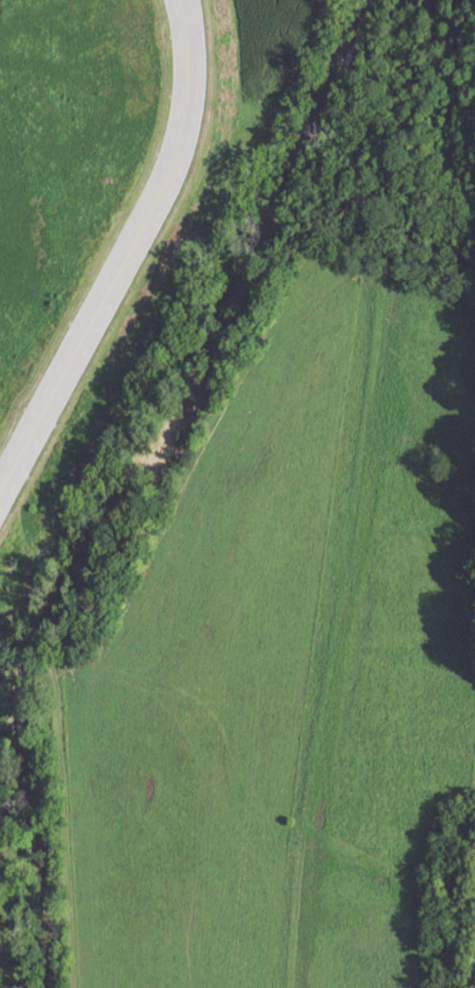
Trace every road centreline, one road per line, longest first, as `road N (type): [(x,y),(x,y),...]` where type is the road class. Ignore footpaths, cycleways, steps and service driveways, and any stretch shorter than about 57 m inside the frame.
road 1 (residential): [(178,0),(187,89),(152,182),(0,471)]

